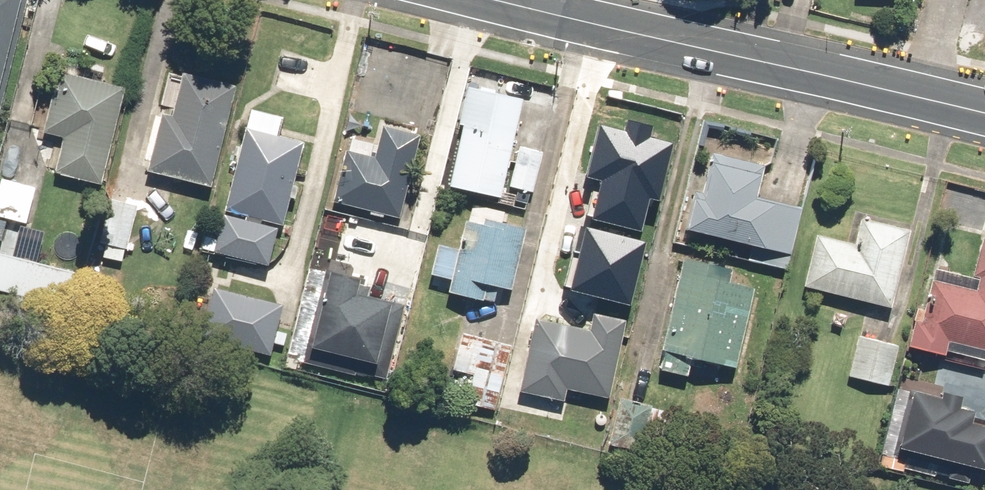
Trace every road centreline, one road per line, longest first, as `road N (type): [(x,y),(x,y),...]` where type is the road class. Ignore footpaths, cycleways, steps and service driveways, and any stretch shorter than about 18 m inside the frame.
road 1 (tertiary): [(512,0),(984,112)]

